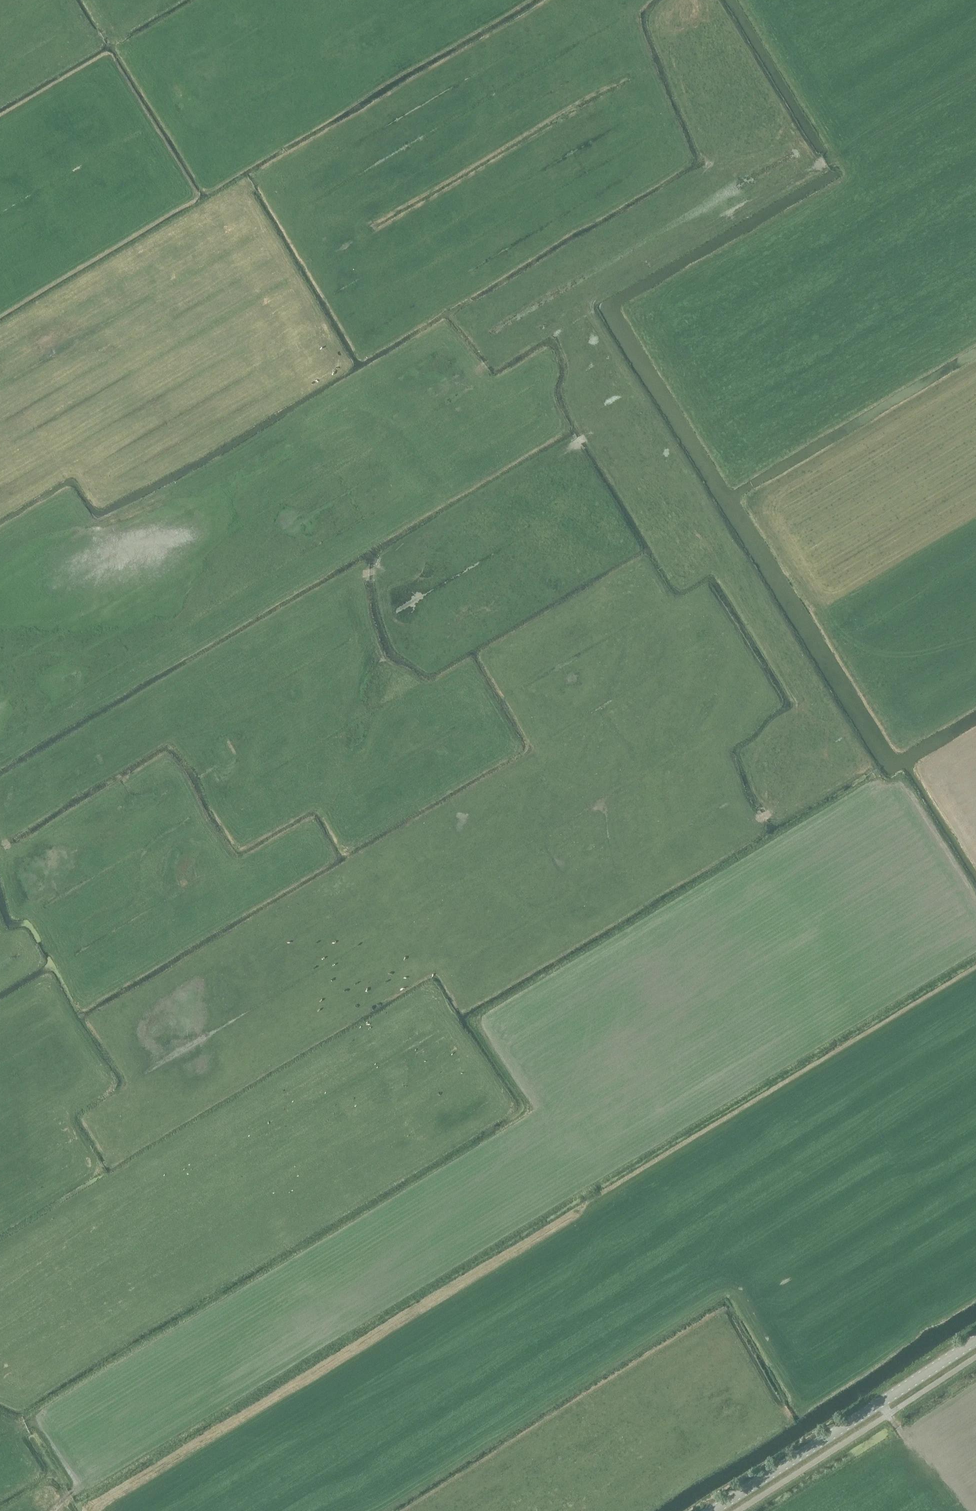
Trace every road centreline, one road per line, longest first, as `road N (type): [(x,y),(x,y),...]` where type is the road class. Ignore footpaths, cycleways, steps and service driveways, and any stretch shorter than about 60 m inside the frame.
road 1 (tertiary): [(712,1510),(975,1339)]

